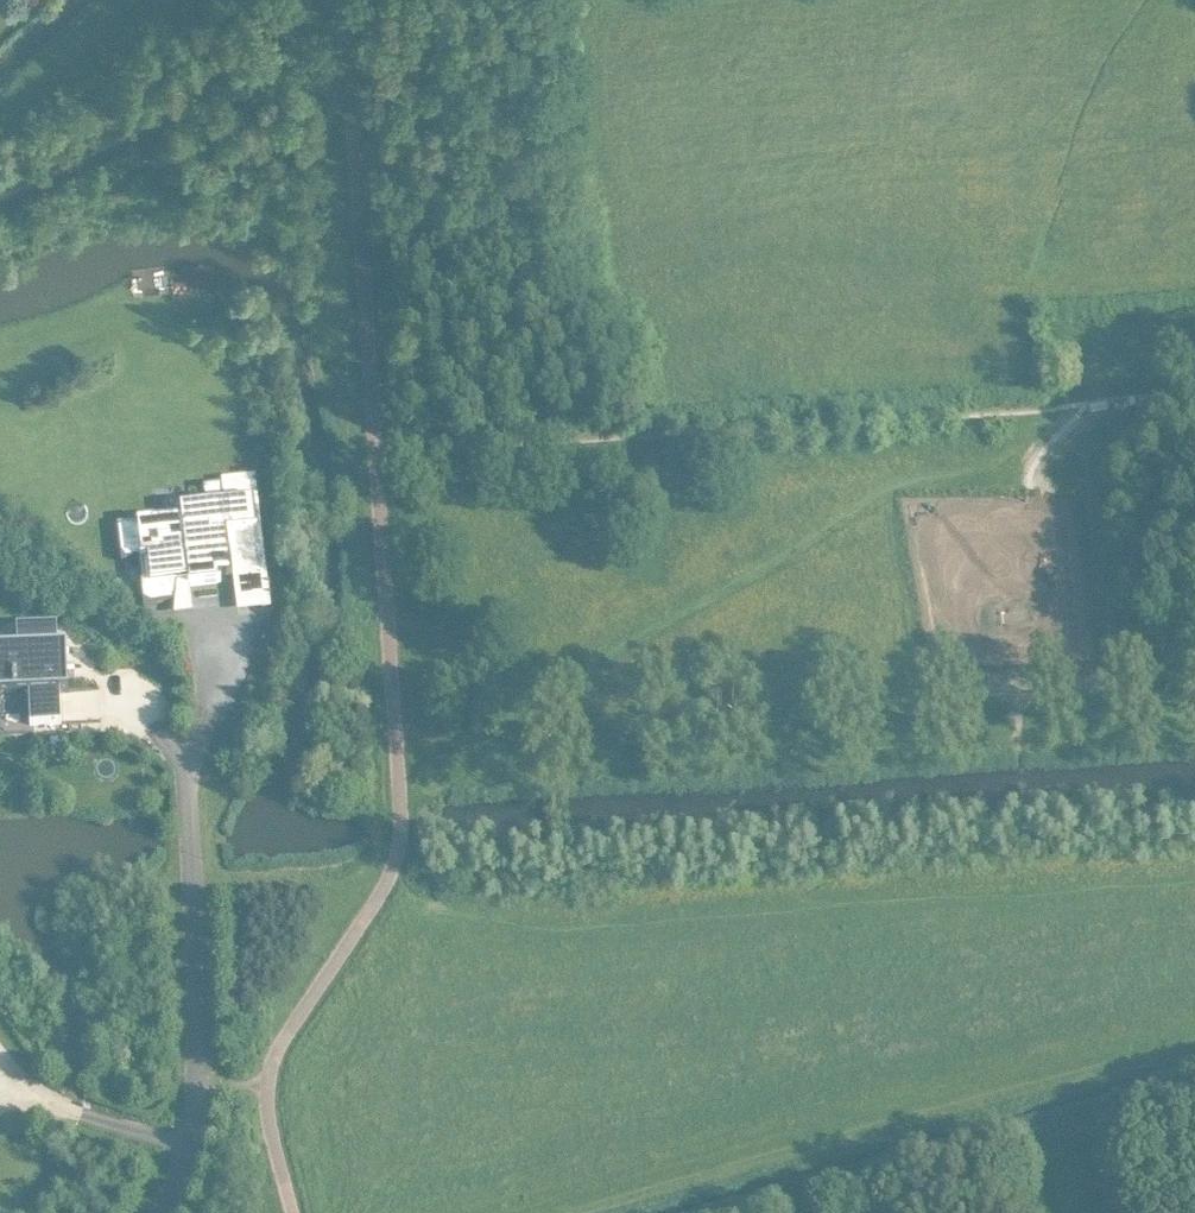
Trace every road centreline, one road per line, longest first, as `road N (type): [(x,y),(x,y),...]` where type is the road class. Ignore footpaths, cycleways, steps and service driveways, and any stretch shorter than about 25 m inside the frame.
road 1 (residential): [(240,578),(237,683),(201,752),(210,1075),(169,1212)]

